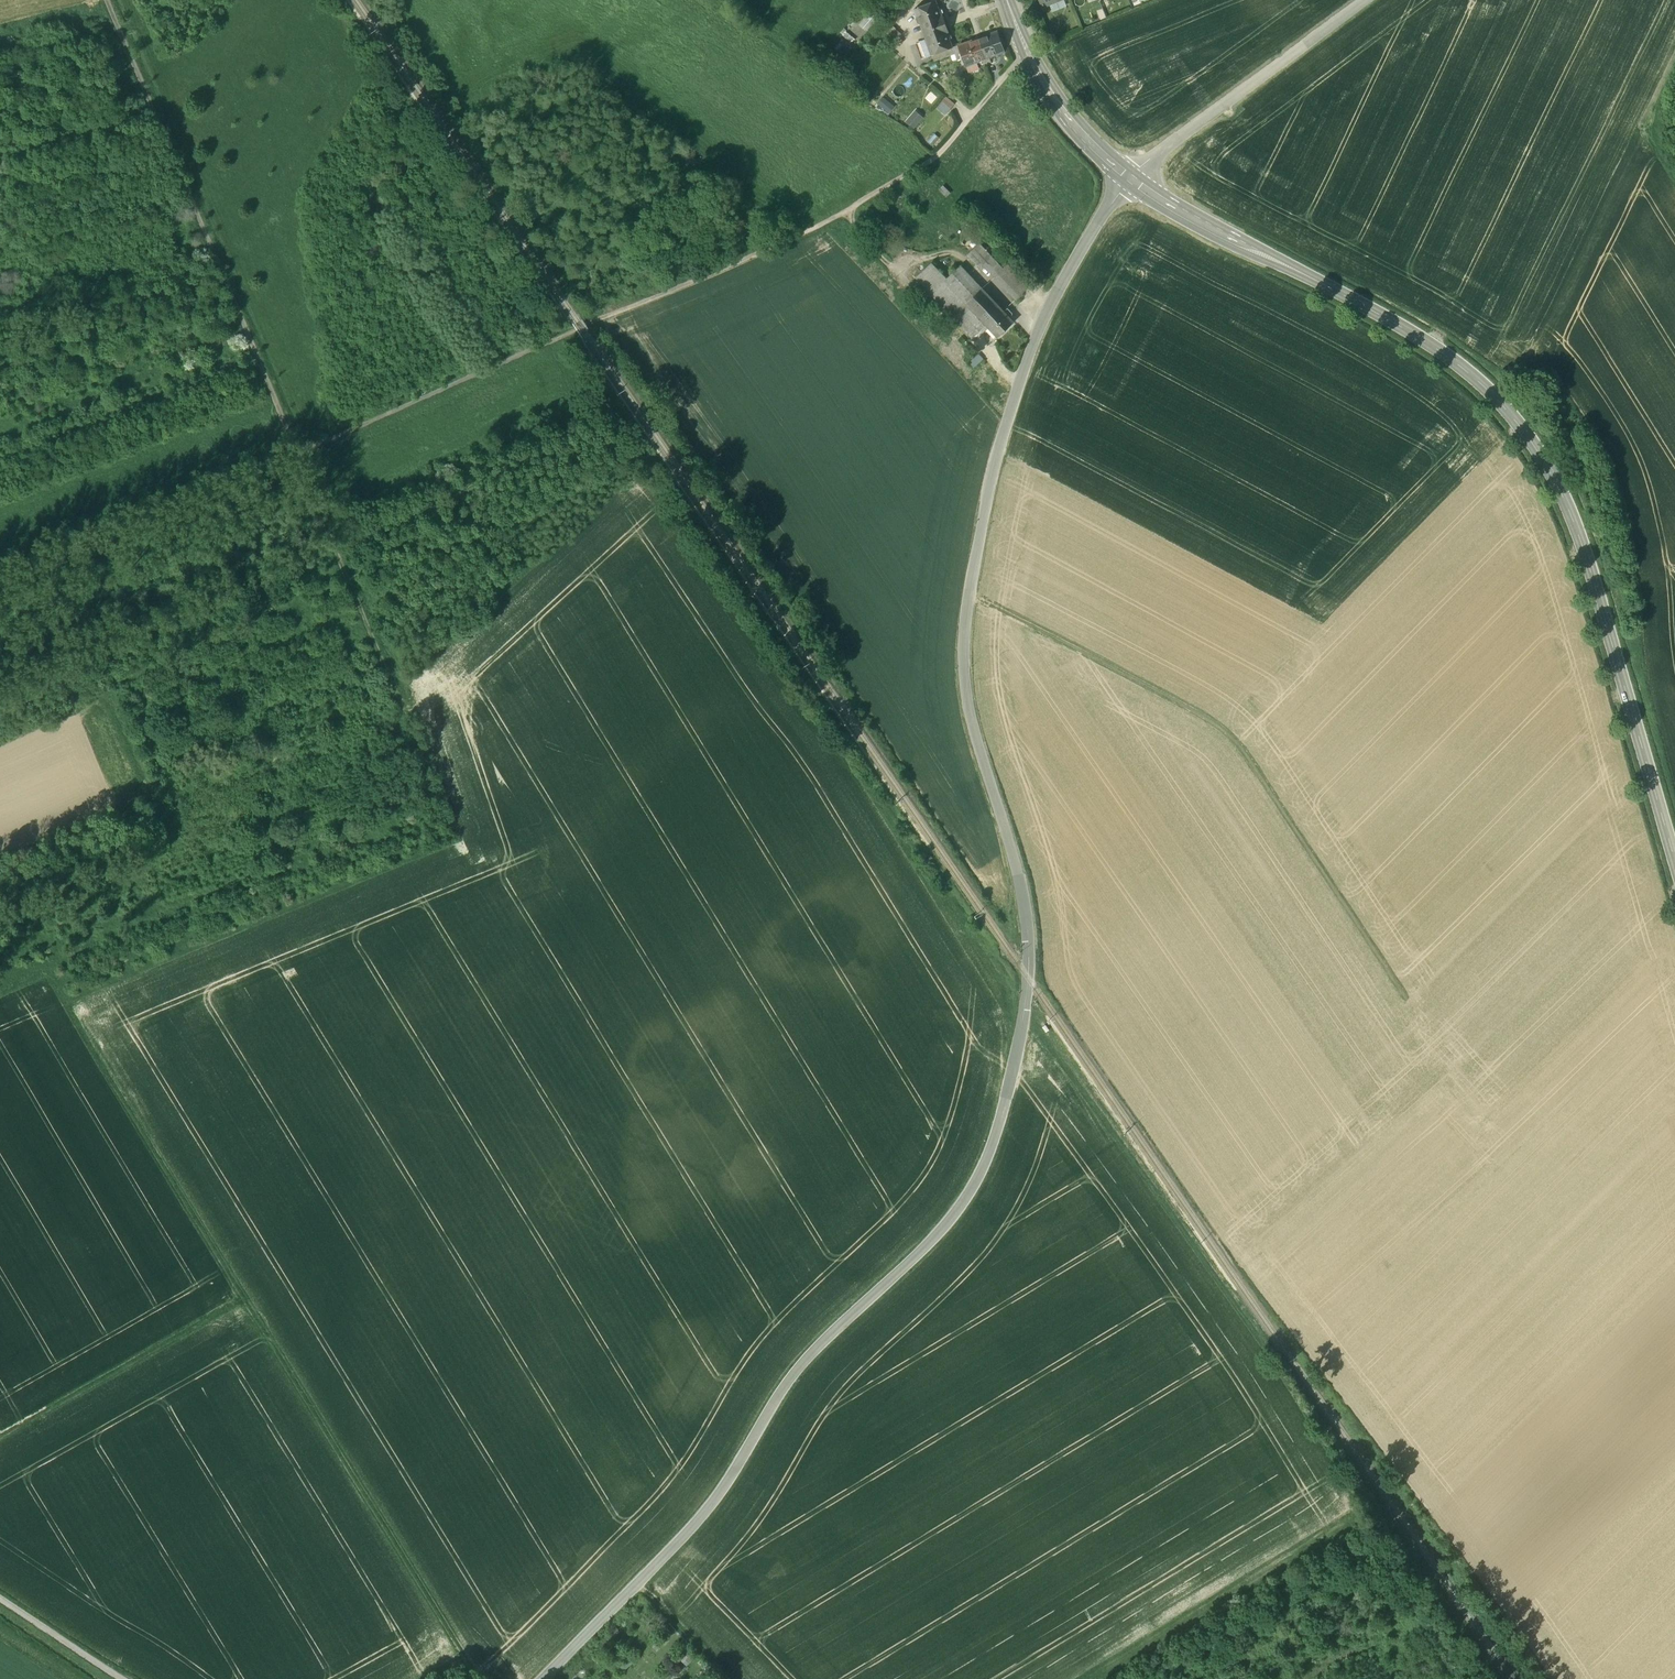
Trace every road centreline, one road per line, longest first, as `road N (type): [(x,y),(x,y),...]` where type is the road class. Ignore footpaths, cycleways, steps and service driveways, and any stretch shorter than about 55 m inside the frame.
road 1 (unclassified): [(640,1582),(729,1480),(779,1392),(952,1218),(987,1157),(1015,1059),(1029,952),(1021,888),(972,719),(962,646),(994,466),(1020,381),(1049,303),(1126,176)]
road 2 (secondary): [(1674,860),(1566,499),(1519,426),(1440,350),(1126,176)]
road 3 (track): [(478,1678),(46,968)]
road 4 (track): [(970,598),(1230,735),(1418,1010)]
road 5 (track): [(1023,1022),(1038,1028),(1225,1286),(1375,1521)]
road 6 (track): [(845,211),(299,453)]
road 7 (track): [(299,453),(107,0)]
road 8 (track): [(1119,1678),(1375,1521)]
road 9 (unclassified): [(1126,176),(1365,0)]
road 10 (track): [(0,1437),(245,1299)]
road 11 (track): [(395,688),(299,453)]
road 12 (secondary): [(1126,176),(1070,123),(1006,0)]
road 13 (track): [(1466,1678),(1375,1521)]
road 14 (track): [(128,1678),(0,1594)]
road 15 (track): [(640,1582),(733,1678)]
road 16 (residential): [(549,1678),(640,1582)]

